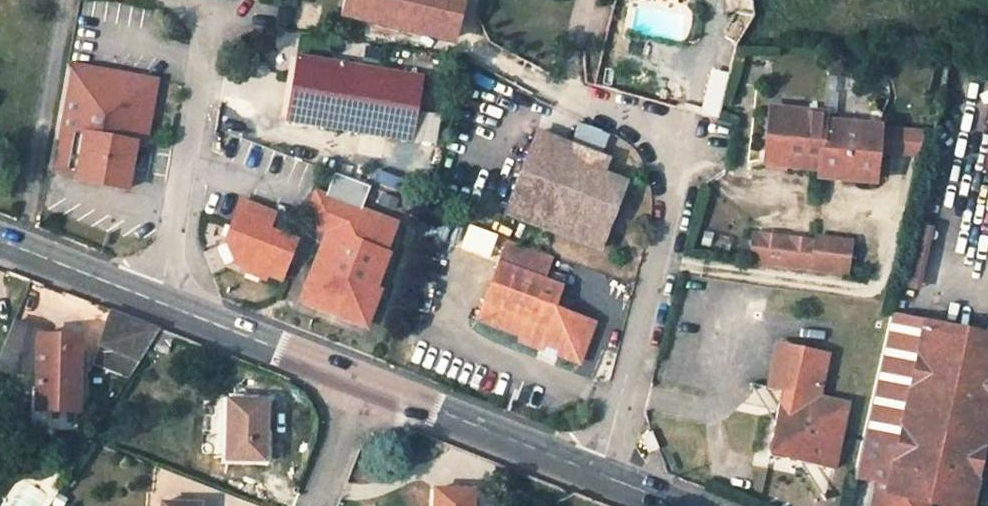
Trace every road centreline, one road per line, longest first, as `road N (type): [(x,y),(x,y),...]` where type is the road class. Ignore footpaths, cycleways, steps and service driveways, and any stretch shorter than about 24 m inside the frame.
road 1 (residential): [(600,474),(679,136),(520,74)]
road 2 (secondary): [(0,240),(359,380)]
road 3 (secondary): [(359,380),(600,474)]
road 4 (residential): [(313,505),(359,380)]

